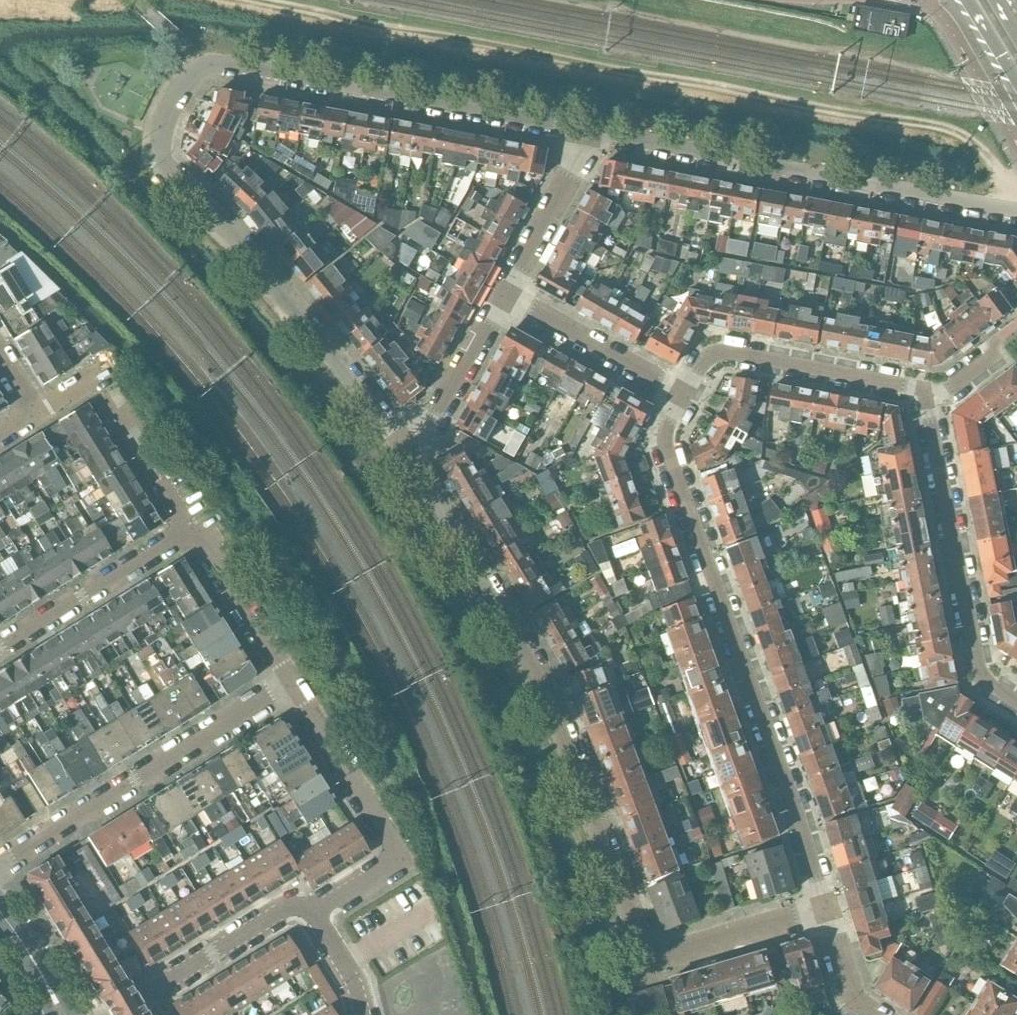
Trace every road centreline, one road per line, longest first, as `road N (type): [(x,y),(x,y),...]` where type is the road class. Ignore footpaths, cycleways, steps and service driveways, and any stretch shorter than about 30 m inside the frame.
road 1 (residential): [(587,132),(205,63),(170,110),(161,162),(235,232),(403,444)]
road 2 (track): [(1007,212),(991,159),(941,127),(260,0)]
road 3 (residential): [(403,444),(510,625),(651,955),(825,907)]
road 4 (residential): [(825,907),(664,436),(681,393)]
road 5 (residential): [(1016,213),(587,132)]
road 6 (residential): [(0,865),(293,686)]
road 7 (residential): [(925,391),(980,676),(1016,699)]
road 8 (residential): [(312,915),(401,859),(293,686)]
road 9 (residential): [(681,393),(716,350),(925,391)]
road 10 (residential): [(0,650),(198,524)]
road 11 (residential): [(113,1014),(284,915),(312,915)]
road 12 (residential): [(681,393),(504,296)]
road 13 (residential): [(293,686),(198,524)]
road 14 (residential): [(504,296),(577,165),(587,132)]
road 15 (residential): [(403,444),(440,416),(504,296)]
road 16 (residential): [(878,1014),(854,1000),(825,907)]

